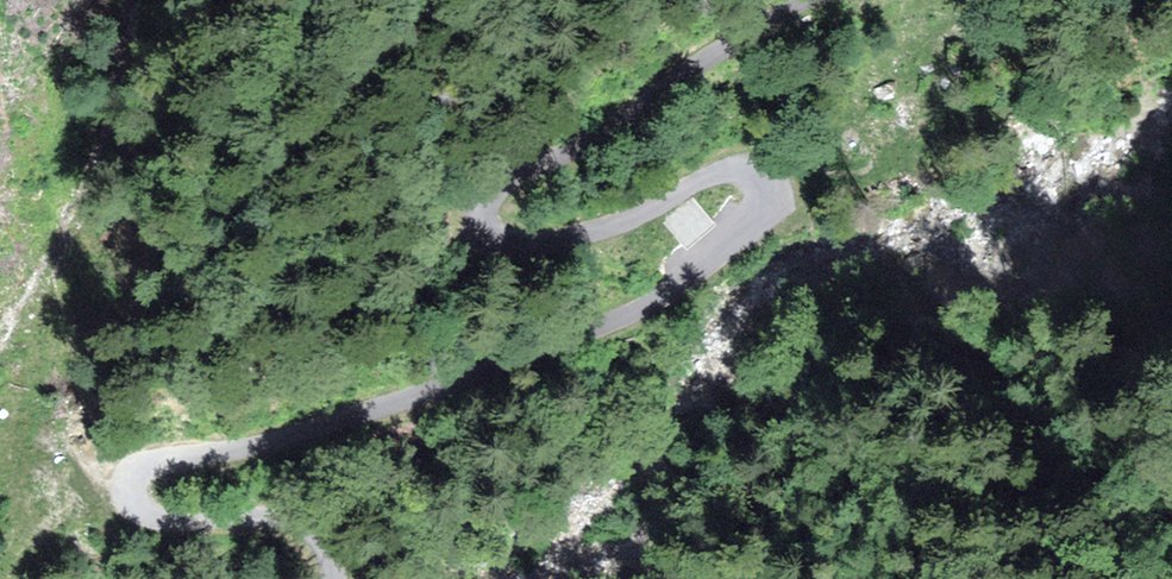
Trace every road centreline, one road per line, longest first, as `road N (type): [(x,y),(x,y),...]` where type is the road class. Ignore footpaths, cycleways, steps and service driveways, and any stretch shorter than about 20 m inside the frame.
road 1 (unclassified): [(332,578),(329,551),(304,527),(273,517),(161,521),(132,508),(125,489),(136,469),(159,461),(323,430),(467,384),(671,295),(753,219),(762,199),(751,176),(719,178),(601,232),(550,244),(497,243),(483,225),(487,206),(526,170),(806,0)]

